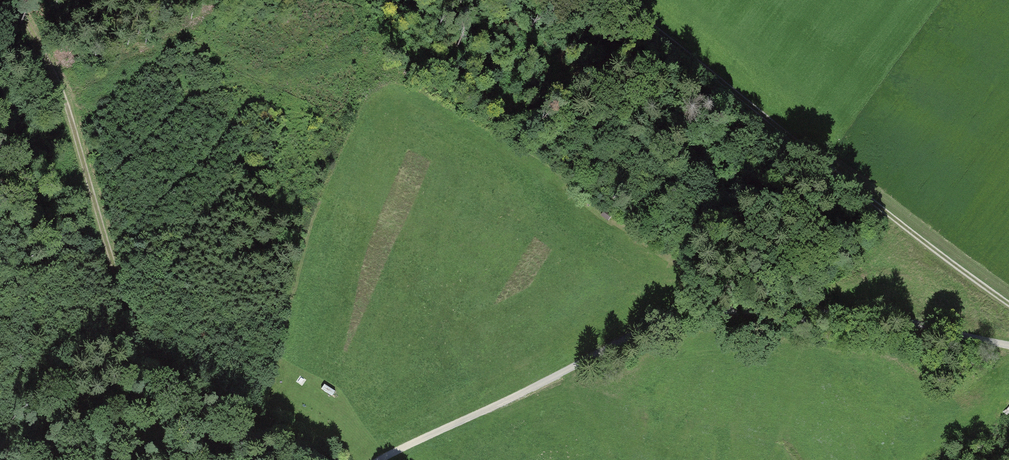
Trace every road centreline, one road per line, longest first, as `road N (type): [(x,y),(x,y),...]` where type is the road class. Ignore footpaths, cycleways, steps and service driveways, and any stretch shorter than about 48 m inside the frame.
road 1 (track): [(1008,346),(885,316),(710,310),(672,317),(380,459)]
road 2 (track): [(310,459),(221,404),(135,325),(92,178),(38,38),(12,0)]
road 3 (track): [(1008,292),(641,0)]

